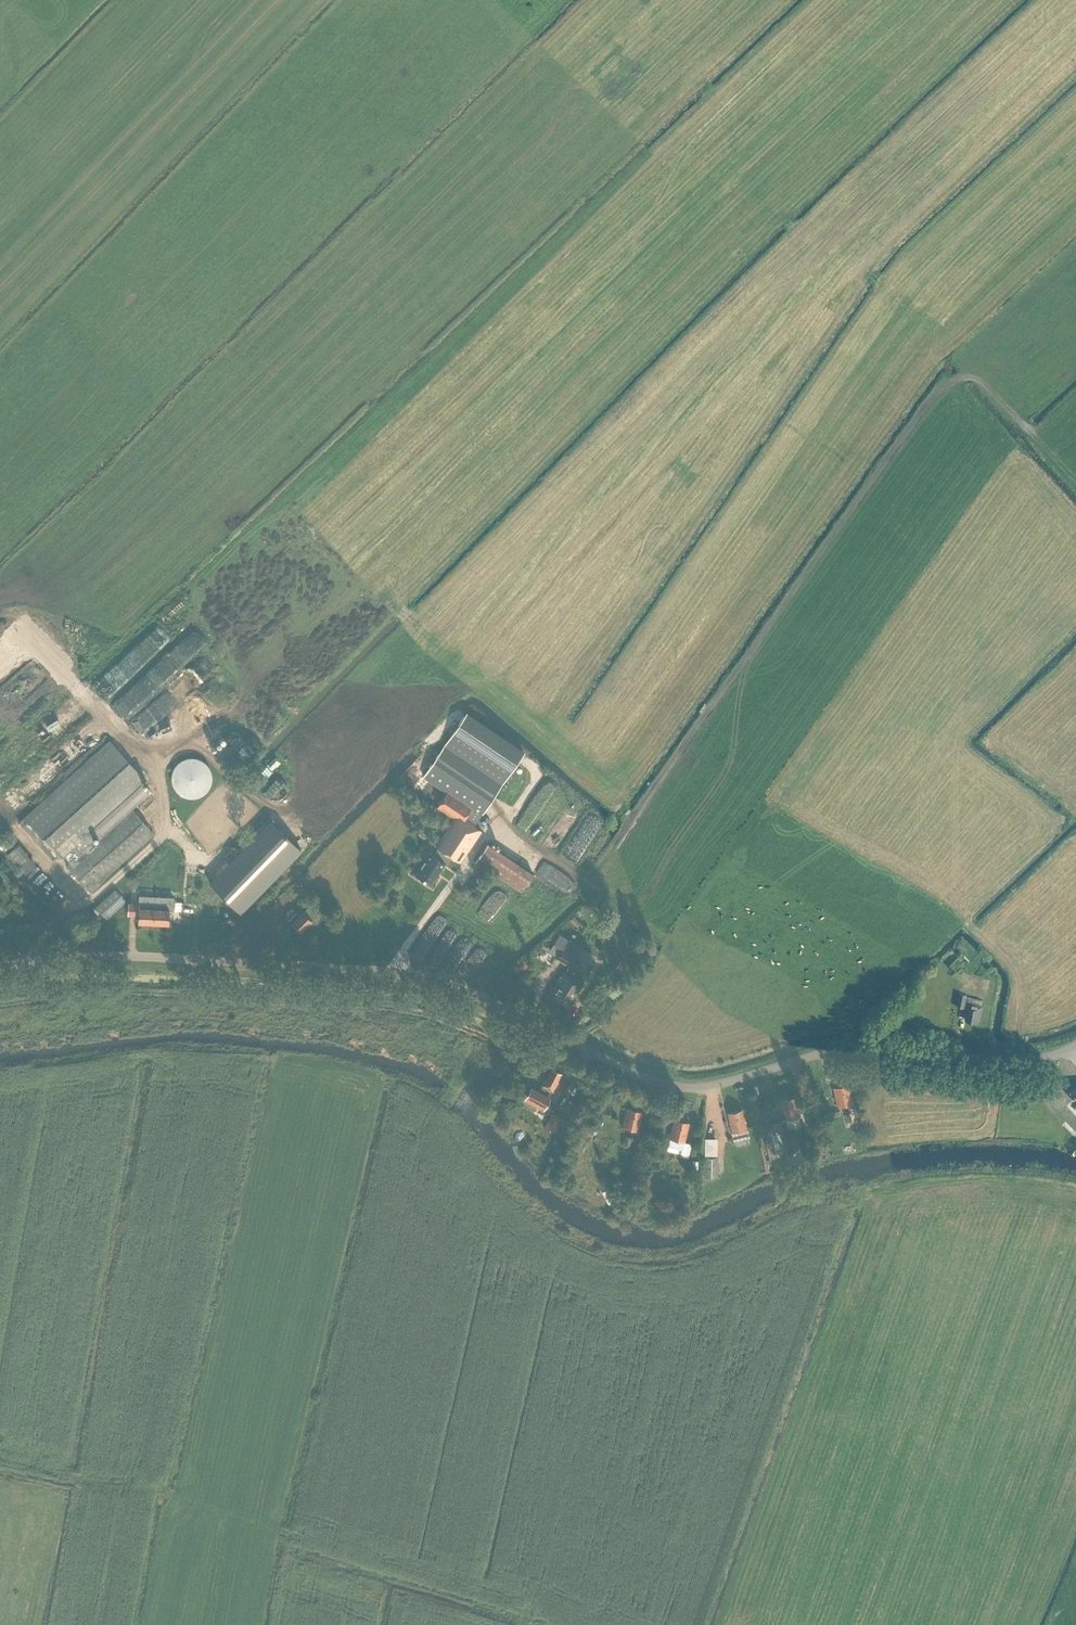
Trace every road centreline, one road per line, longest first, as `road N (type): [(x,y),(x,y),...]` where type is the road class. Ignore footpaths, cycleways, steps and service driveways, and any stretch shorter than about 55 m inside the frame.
road 1 (unclassified): [(1075,1045),(1024,1063),(821,1058),(696,1092),(659,1086),(475,1003),(370,975),(87,961),(0,967)]

